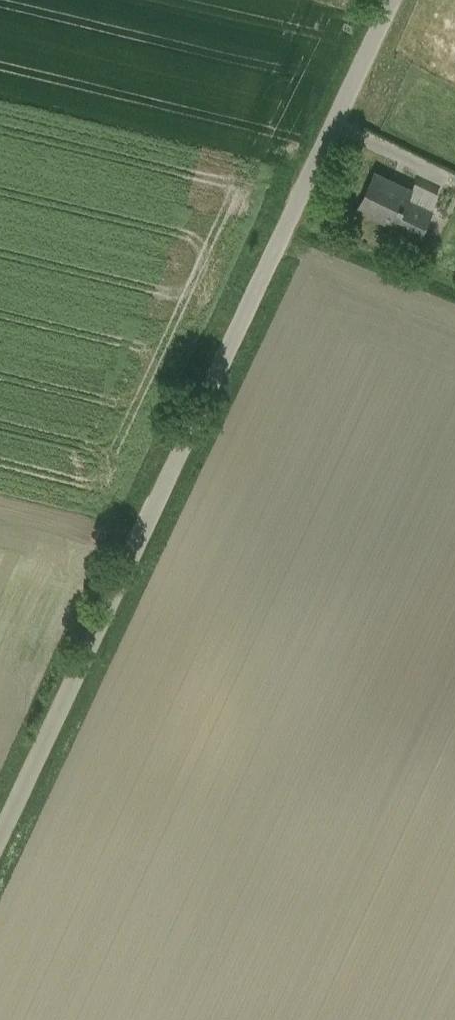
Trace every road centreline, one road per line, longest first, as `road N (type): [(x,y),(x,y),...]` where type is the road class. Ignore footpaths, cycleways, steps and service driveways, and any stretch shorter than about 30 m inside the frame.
road 1 (unclassified): [(0,844),(398,0)]

